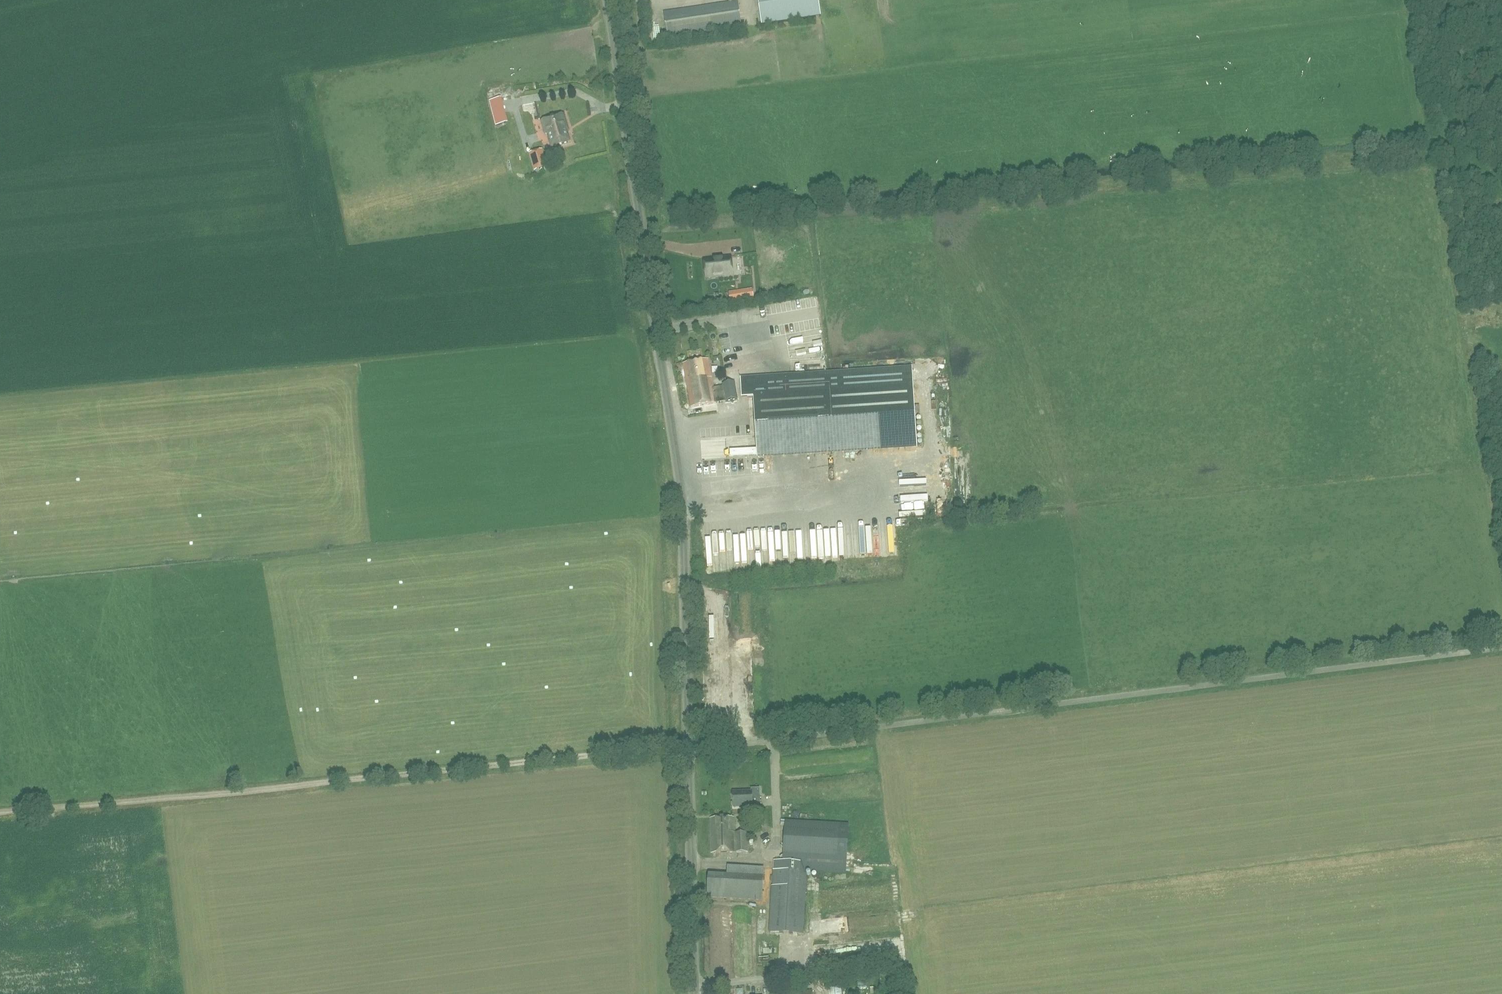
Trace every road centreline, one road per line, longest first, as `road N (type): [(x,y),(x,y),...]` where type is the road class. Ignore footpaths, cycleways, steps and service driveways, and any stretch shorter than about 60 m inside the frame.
road 1 (unclassified): [(694,993),(680,492),(608,0)]
road 2 (track): [(689,749),(1501,647)]
road 3 (track): [(689,749),(0,812)]

